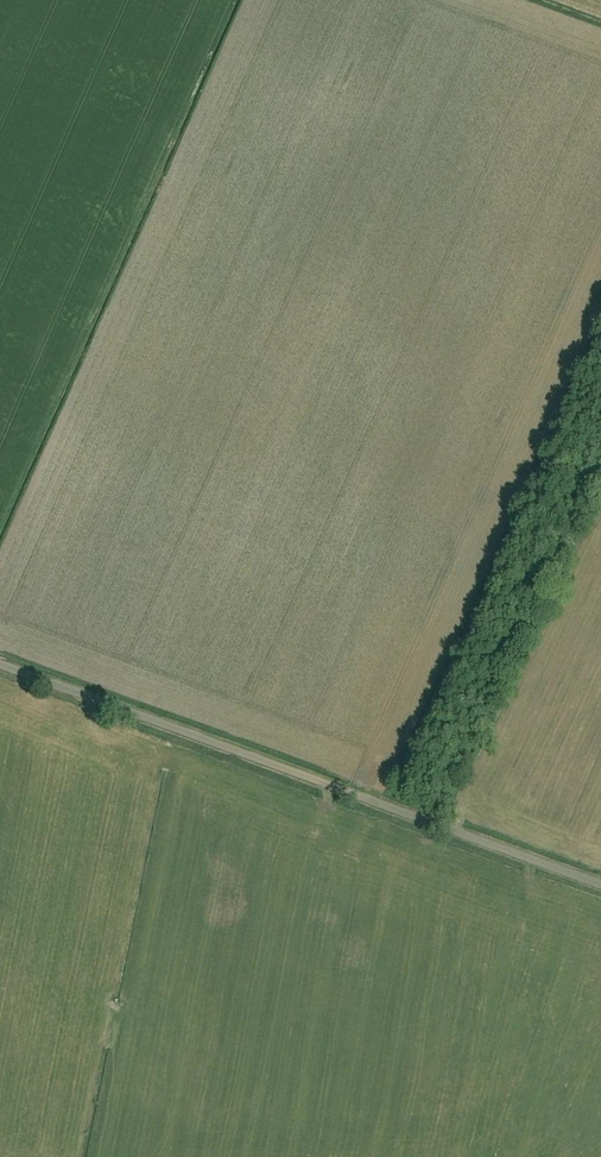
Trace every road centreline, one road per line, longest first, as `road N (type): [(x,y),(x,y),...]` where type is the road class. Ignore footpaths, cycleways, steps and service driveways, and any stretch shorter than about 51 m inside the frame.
road 1 (unclassified): [(600,885),(0,664)]

